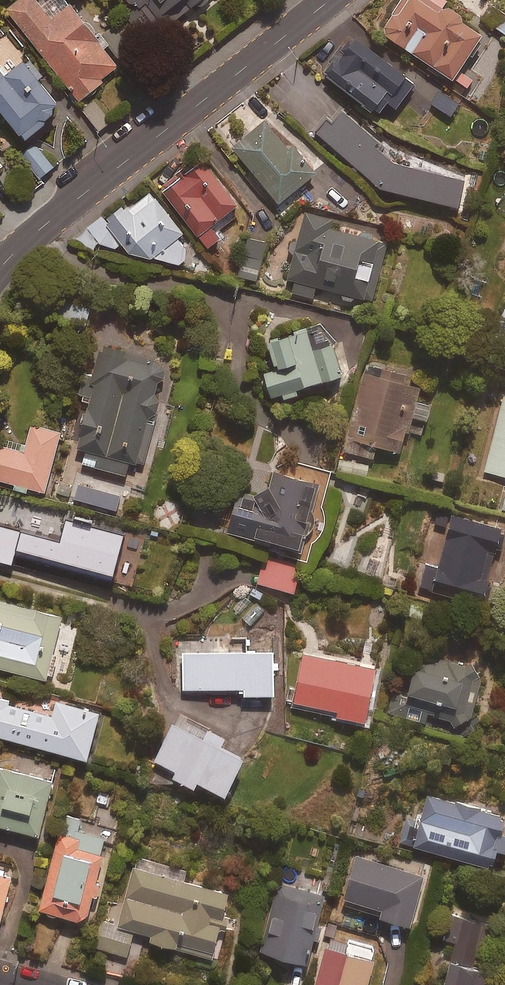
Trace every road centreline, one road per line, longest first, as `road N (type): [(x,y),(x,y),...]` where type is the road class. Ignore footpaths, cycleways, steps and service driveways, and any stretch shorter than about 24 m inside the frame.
road 1 (tertiary): [(339,0),(39,237),(0,278)]
road 2 (tertiary): [(0,251),(306,0)]

